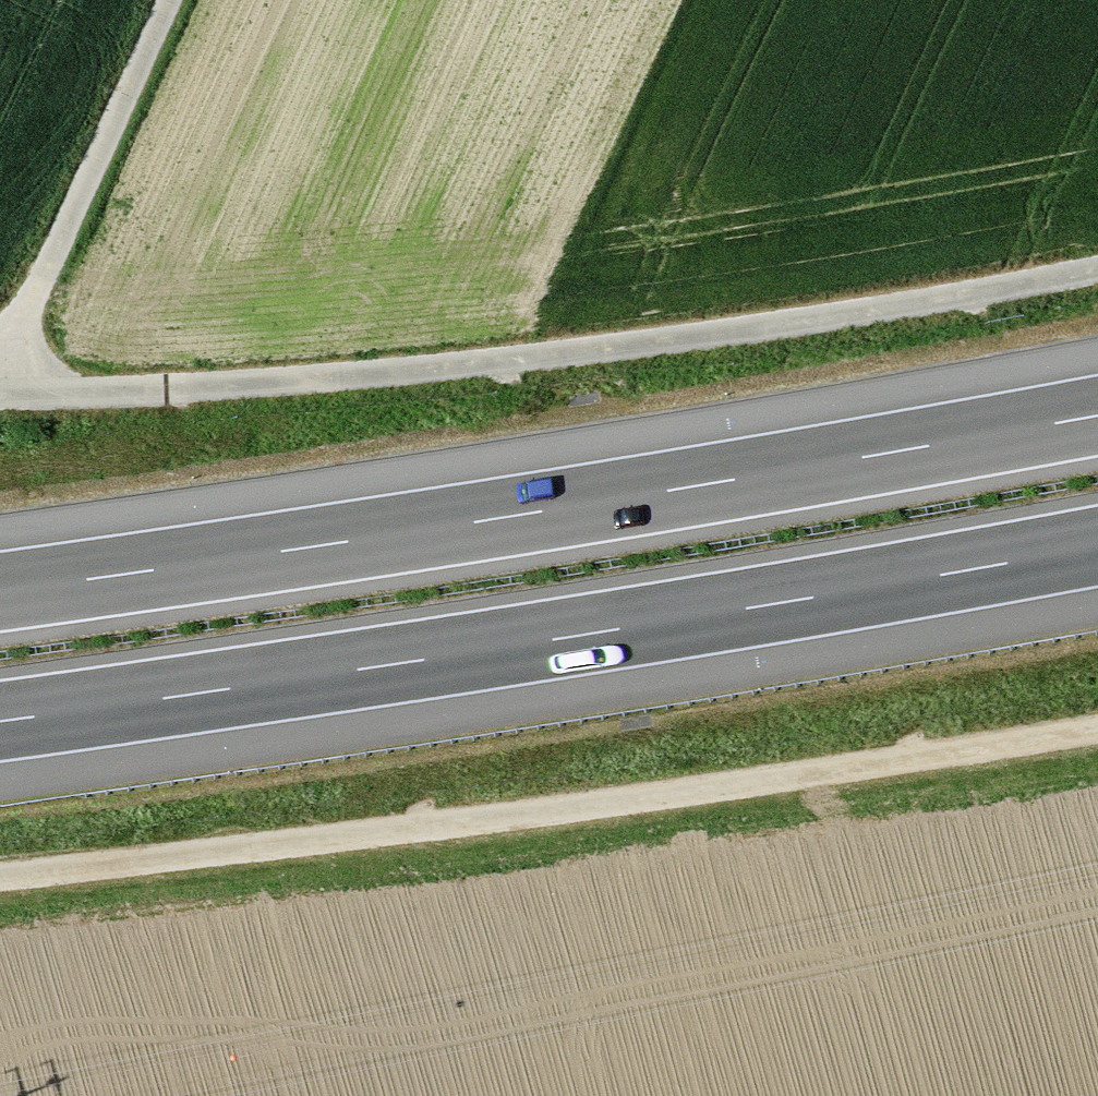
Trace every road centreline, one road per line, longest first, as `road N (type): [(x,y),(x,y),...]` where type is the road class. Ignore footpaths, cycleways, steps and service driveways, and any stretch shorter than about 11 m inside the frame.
road 1 (motorway): [(1097,415),(538,512),(0,591)]
road 2 (motorway): [(0,720),(557,639),(1097,546)]
road 3 (track): [(1097,728),(508,817),(0,877)]
road 4 (track): [(0,395),(453,368),(906,305),(1097,269)]
road 5 (track): [(168,0),(0,367)]

